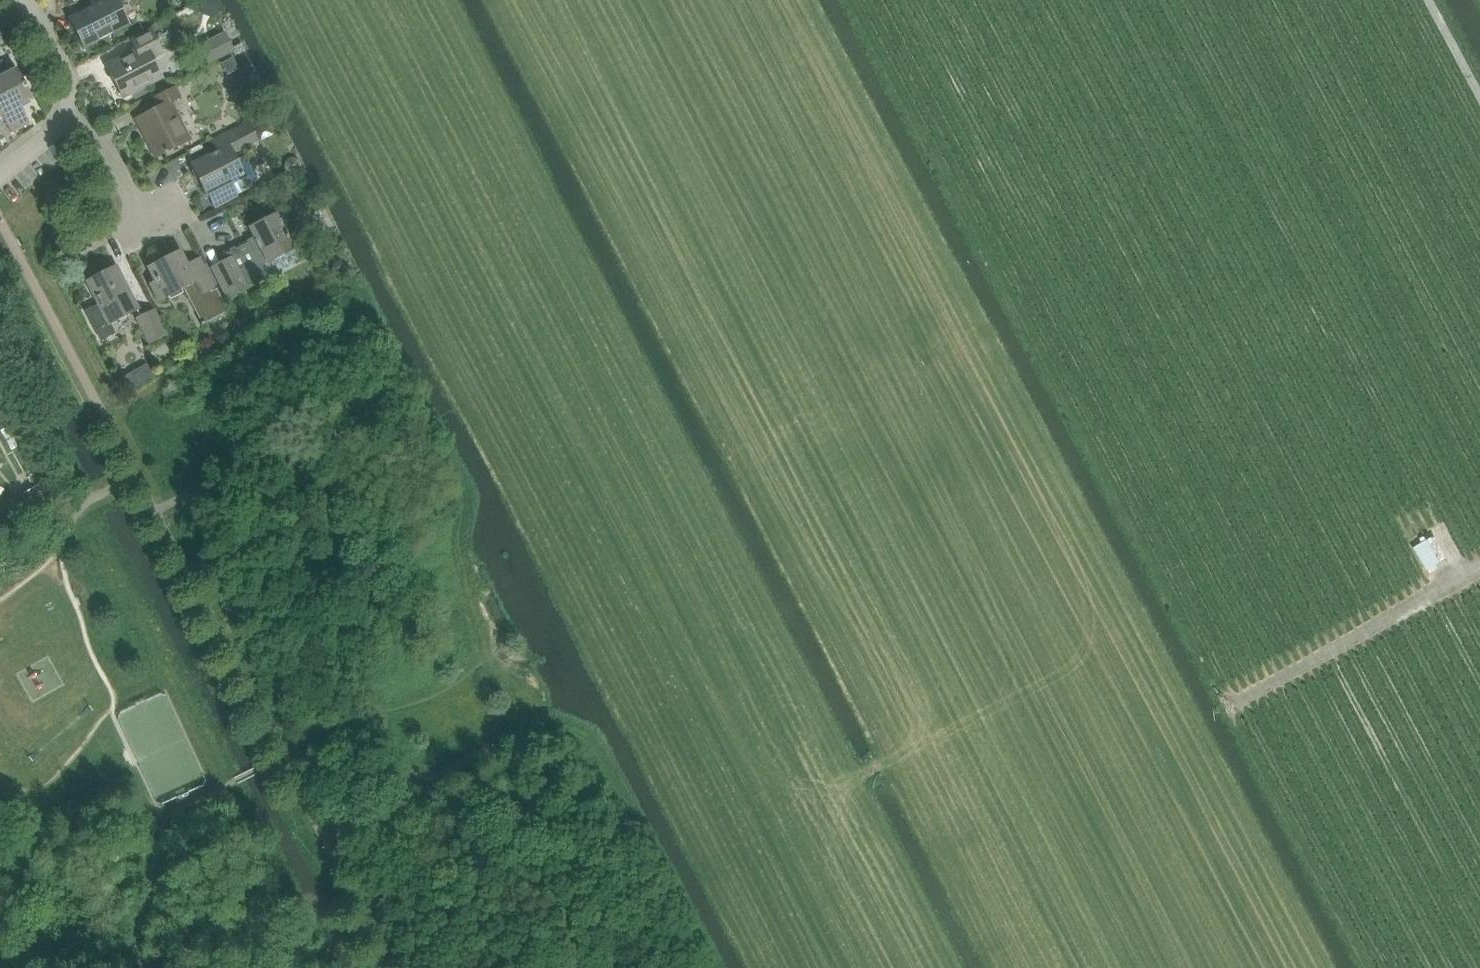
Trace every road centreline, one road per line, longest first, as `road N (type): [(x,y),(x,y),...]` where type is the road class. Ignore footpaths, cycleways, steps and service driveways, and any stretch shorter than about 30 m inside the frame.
road 1 (residential): [(131,222),(134,202),(106,149),(65,119)]
road 2 (residential): [(65,119),(70,83),(28,0)]

